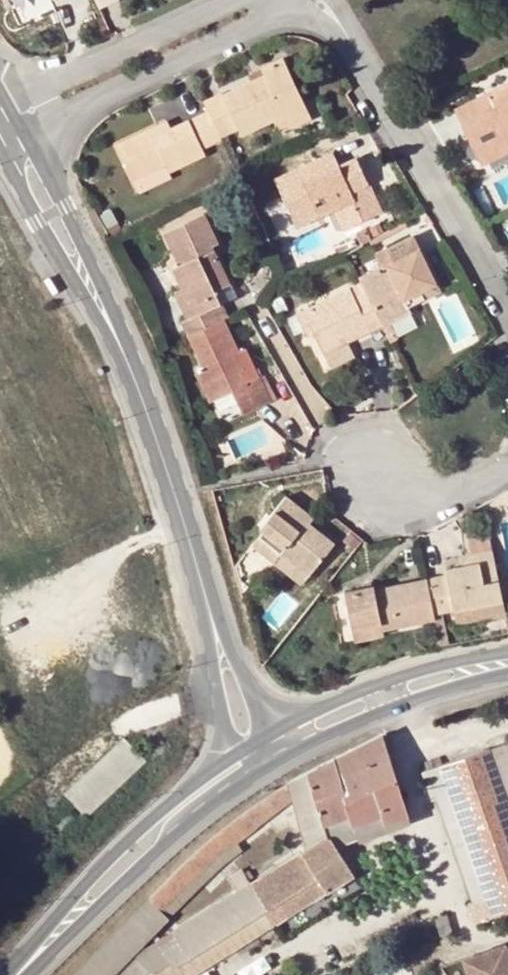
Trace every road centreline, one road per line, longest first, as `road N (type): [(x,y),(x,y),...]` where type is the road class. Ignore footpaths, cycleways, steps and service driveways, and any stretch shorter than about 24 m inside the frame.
road 1 (residential): [(304,0),(332,18),(507,318)]
road 2 (secondary): [(238,755),(183,791),(86,886),(17,974)]
road 3 (tertiary): [(119,334),(212,612)]
road 4 (residential): [(25,131),(285,6)]
road 5 (residential): [(238,0),(8,101)]
road 6 (secondary): [(507,655),(432,670),(275,732)]
road 7 (secondary): [(293,759),(437,695),(507,677)]
road 8 (tertiary): [(119,334),(70,206),(25,131)]
road 9 (tertiary): [(0,151),(86,300),(119,334)]
road 10 (secondary): [(22,974),(185,831)]
road 11 (residential): [(507,467),(419,496),(377,464)]
road 12 (tertiary): [(212,612),(238,755)]
road 13 (tertiary): [(275,732),(212,612)]
road 14 (secondary): [(185,831),(293,759)]

